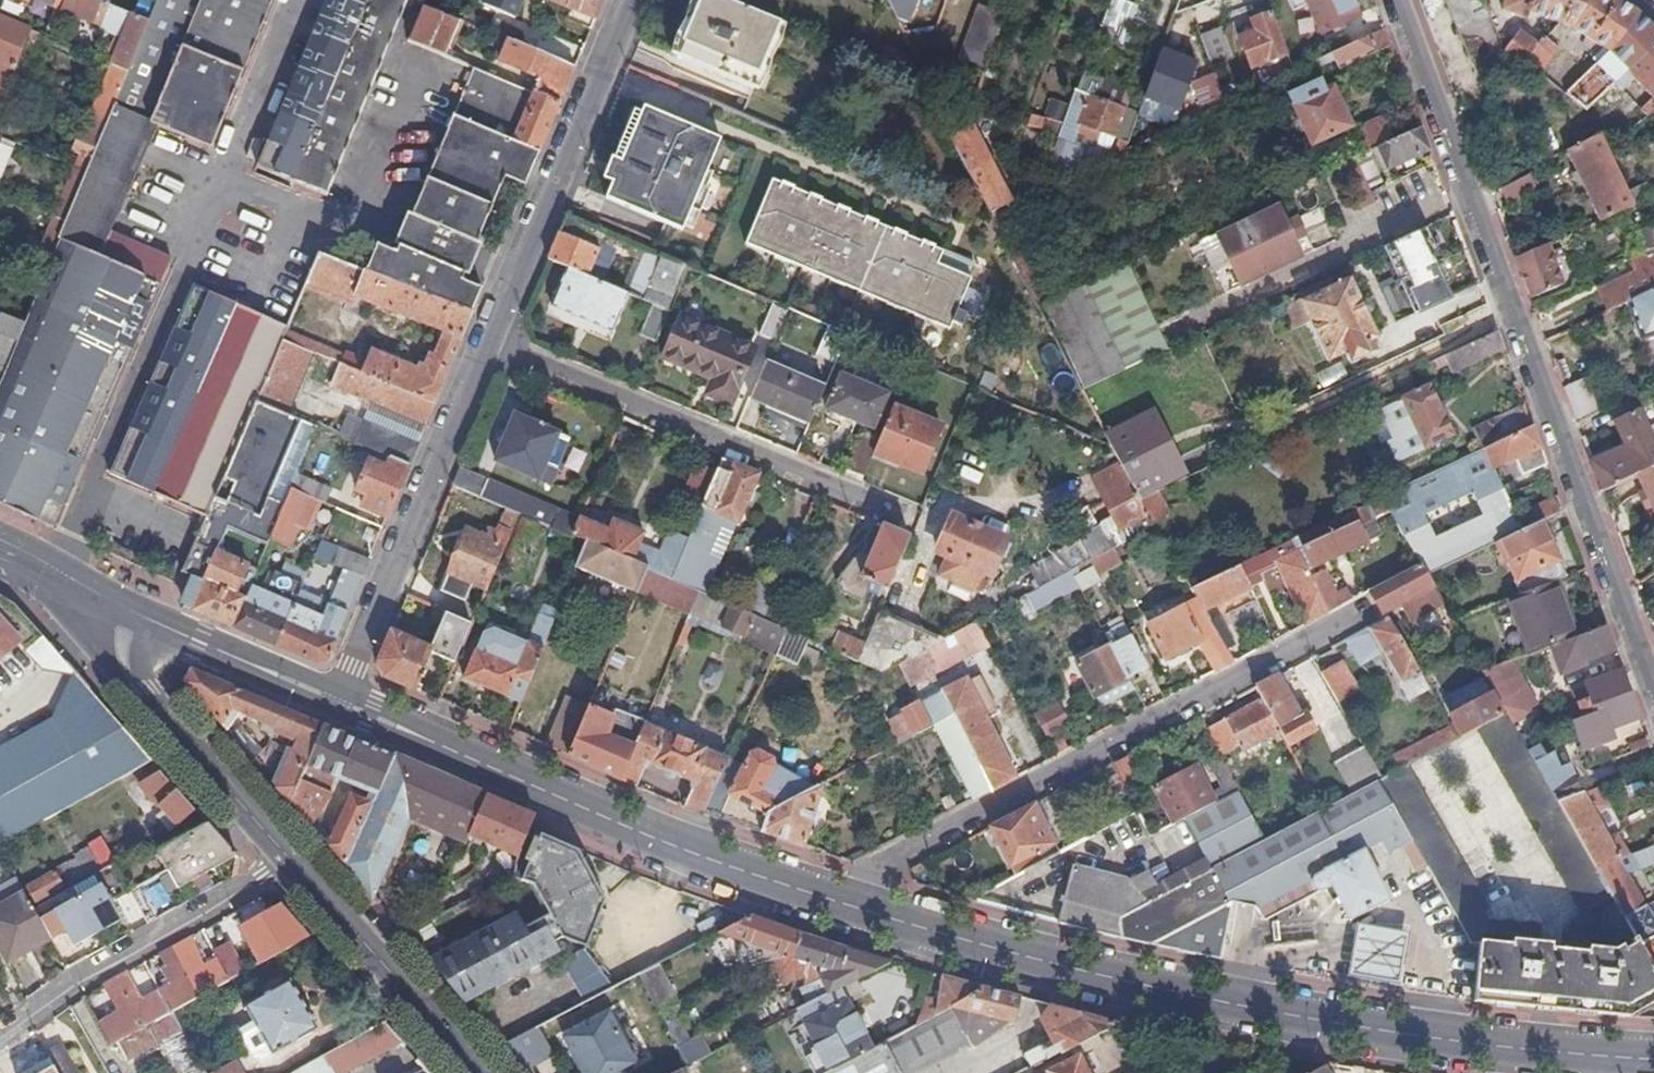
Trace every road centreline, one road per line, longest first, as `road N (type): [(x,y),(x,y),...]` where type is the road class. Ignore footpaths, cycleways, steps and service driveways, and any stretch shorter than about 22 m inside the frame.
road 1 (secondary): [(1653,1060),(1284,1021),(1053,968),(829,901)]
road 2 (residential): [(1653,688),(1401,0)]
road 3 (residential): [(1371,611),(829,901)]
road 4 (secondary): [(829,901),(629,830),(339,701)]
road 5 (residential): [(906,520),(488,344)]
road 6 (tertiary): [(488,344),(339,701)]
road 7 (tertiary): [(632,0),(488,344)]
road 8 (residential): [(291,858),(0,1040)]
road 9 (residential): [(291,858),(139,689),(123,656),(127,613)]
road 10 (residential): [(482,1072),(291,858)]
road 11 (secondary): [(339,701),(127,613)]
road 12 (secondary): [(127,613),(0,560)]

